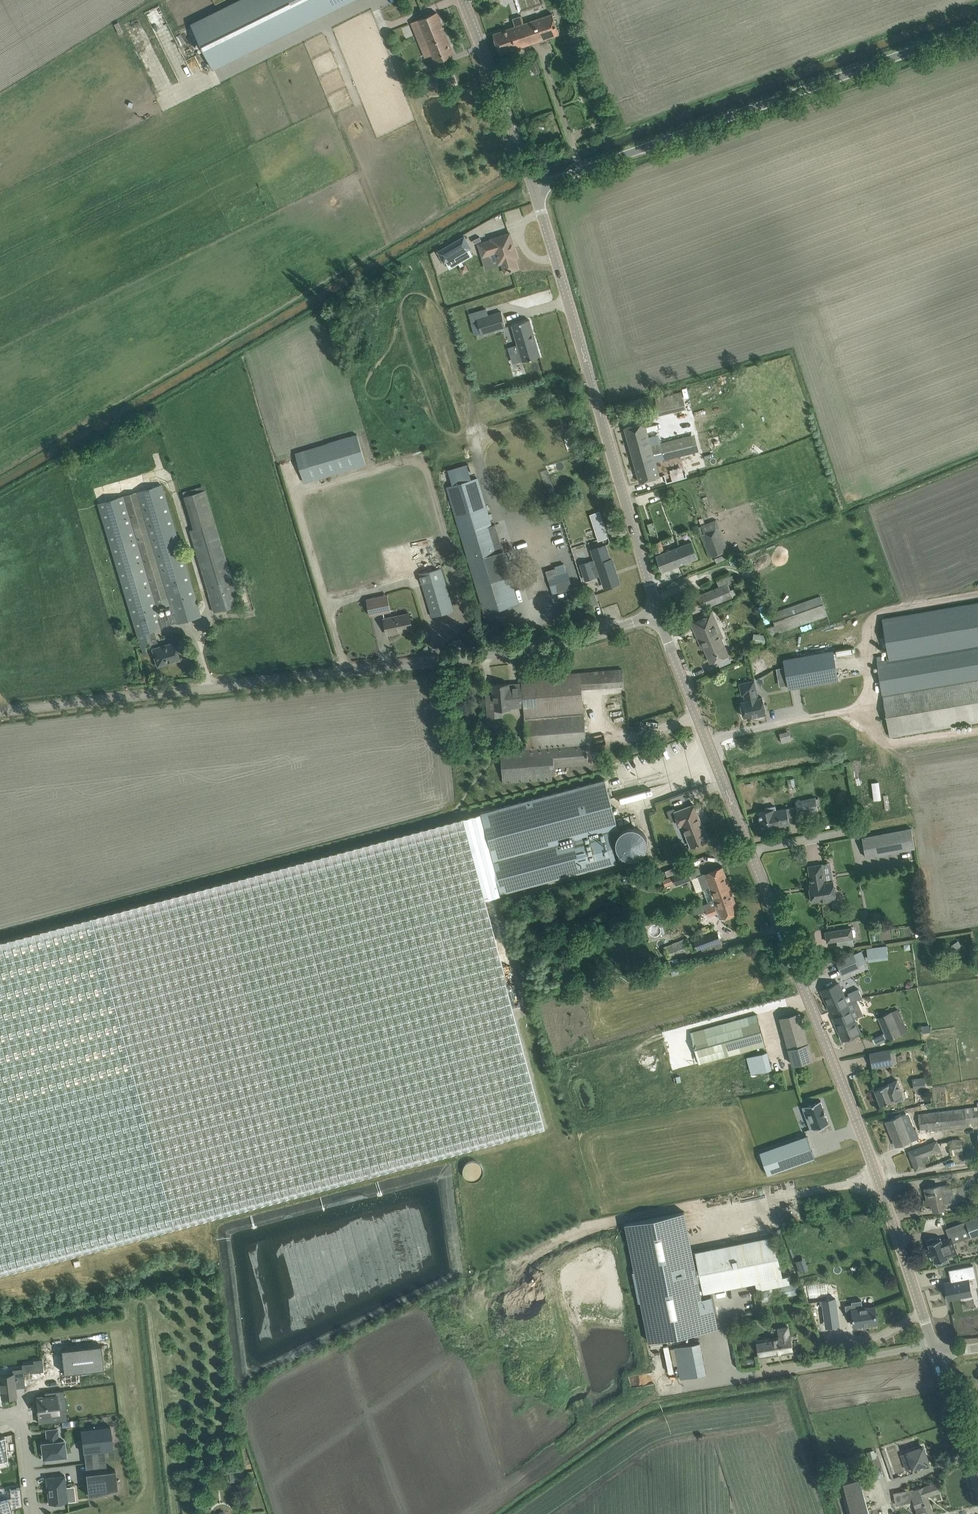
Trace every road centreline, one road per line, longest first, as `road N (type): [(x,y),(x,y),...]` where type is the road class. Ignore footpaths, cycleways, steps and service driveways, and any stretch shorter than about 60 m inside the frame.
road 1 (unclassified): [(938,1354),(865,1143),(658,613)]
road 2 (unclassified): [(0,713),(545,649),(658,613)]
road 3 (unclassified): [(535,193),(977,30)]
road 4 (unclassified): [(658,613),(535,193)]
road 5 (unclassified): [(535,193),(463,0)]
road 6 (unclassified): [(977,1474),(938,1354)]
road 7 (unclassified): [(35,1513),(25,1424),(15,1413),(0,1415)]

